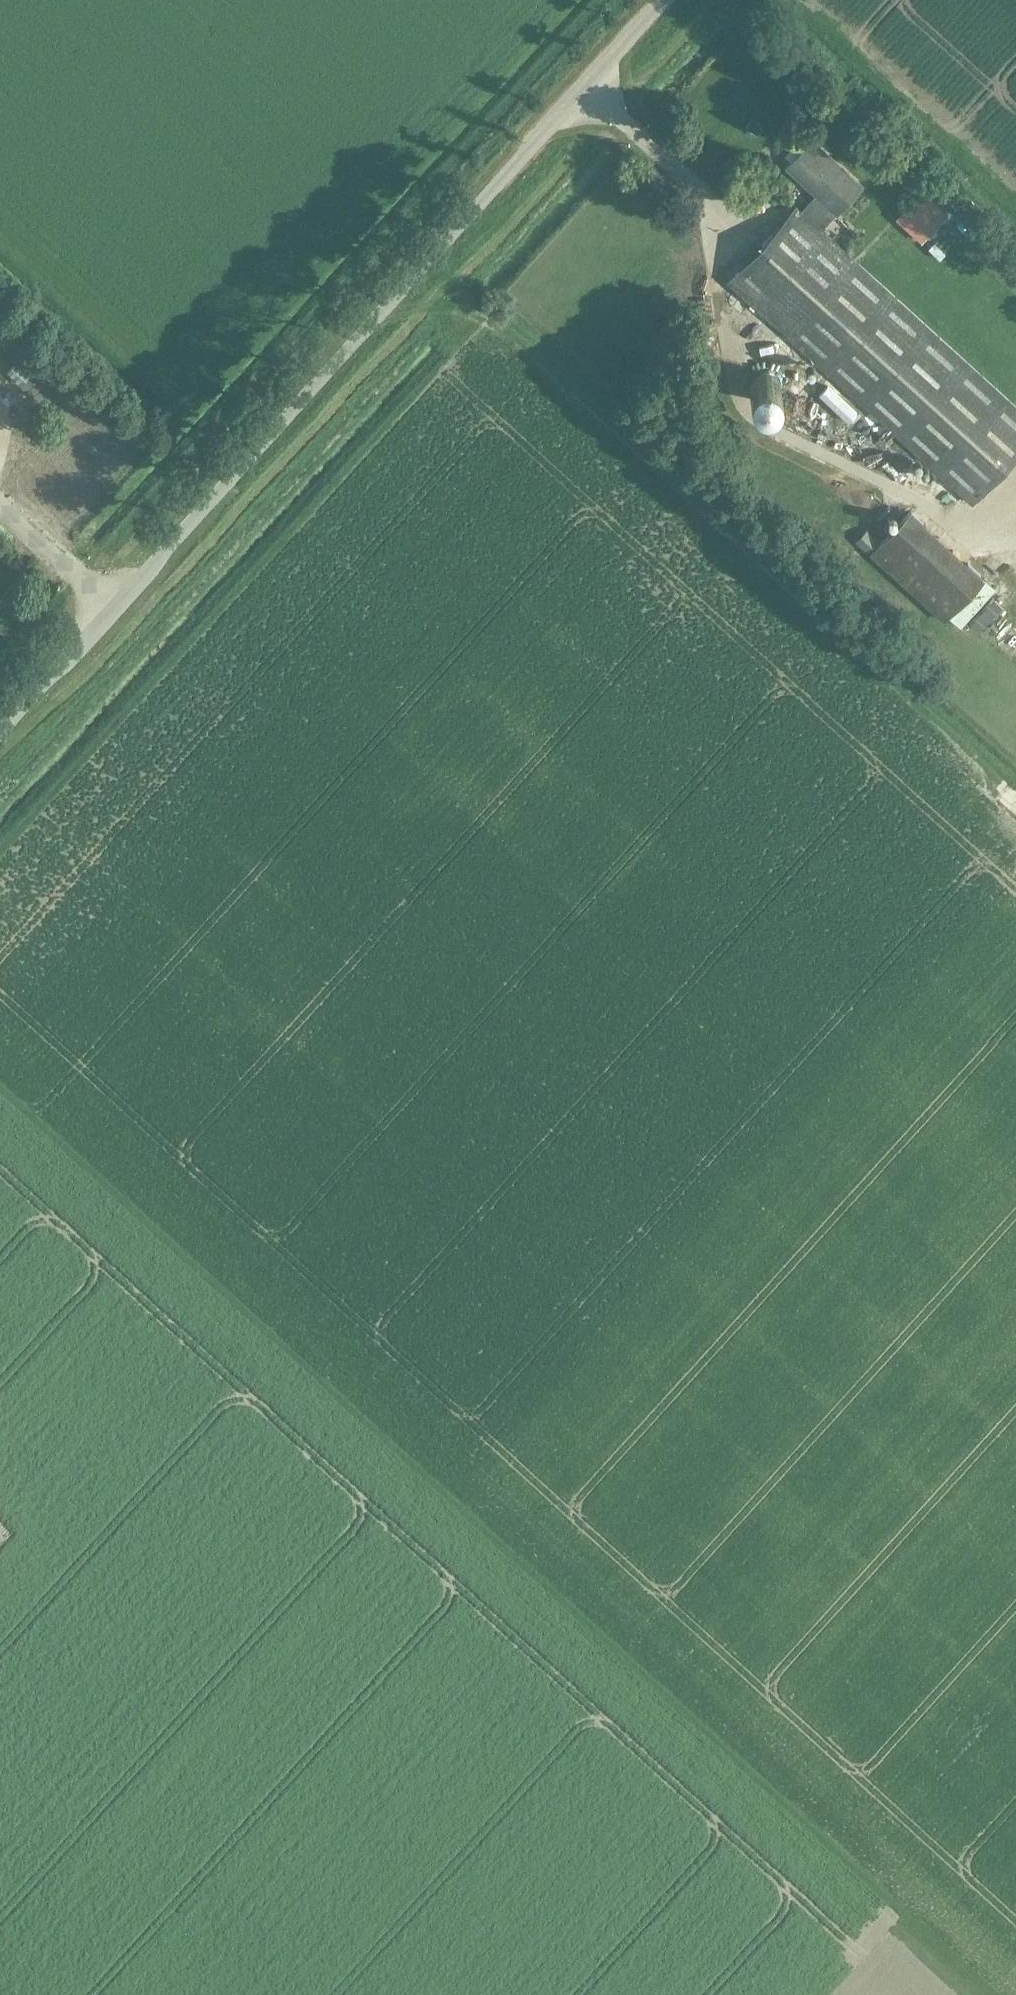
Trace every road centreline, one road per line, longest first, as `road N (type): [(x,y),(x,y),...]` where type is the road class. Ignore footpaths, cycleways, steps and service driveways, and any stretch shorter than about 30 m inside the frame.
road 1 (residential): [(0,731),(663,0)]

